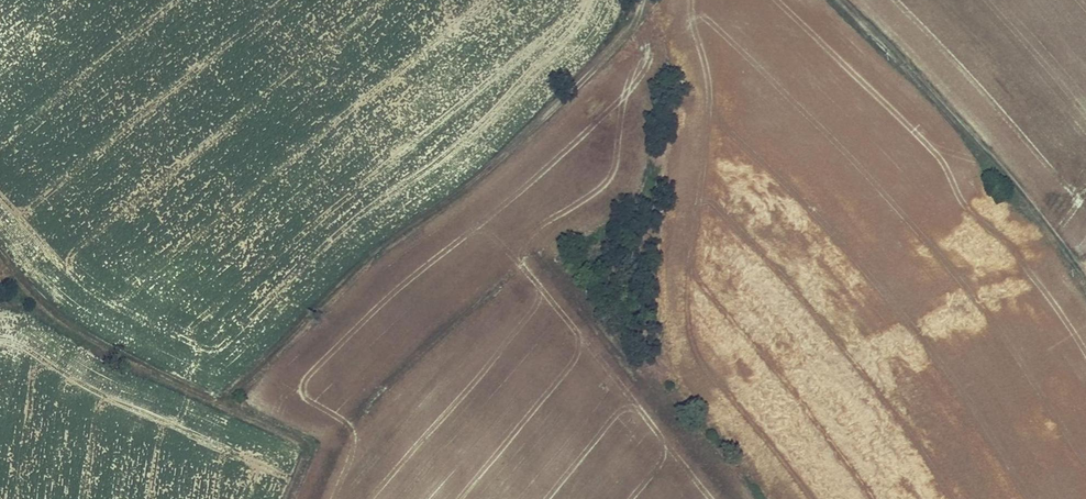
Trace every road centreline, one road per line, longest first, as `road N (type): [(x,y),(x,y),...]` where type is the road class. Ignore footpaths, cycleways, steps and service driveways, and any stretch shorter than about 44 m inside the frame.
road 1 (track): [(649,0),(633,49),(496,172),(308,297),(230,397)]
road 2 (track): [(0,250),(36,298),(137,362),(307,435),(282,498)]
road 3 (track): [(1085,280),(928,92),(835,0)]

